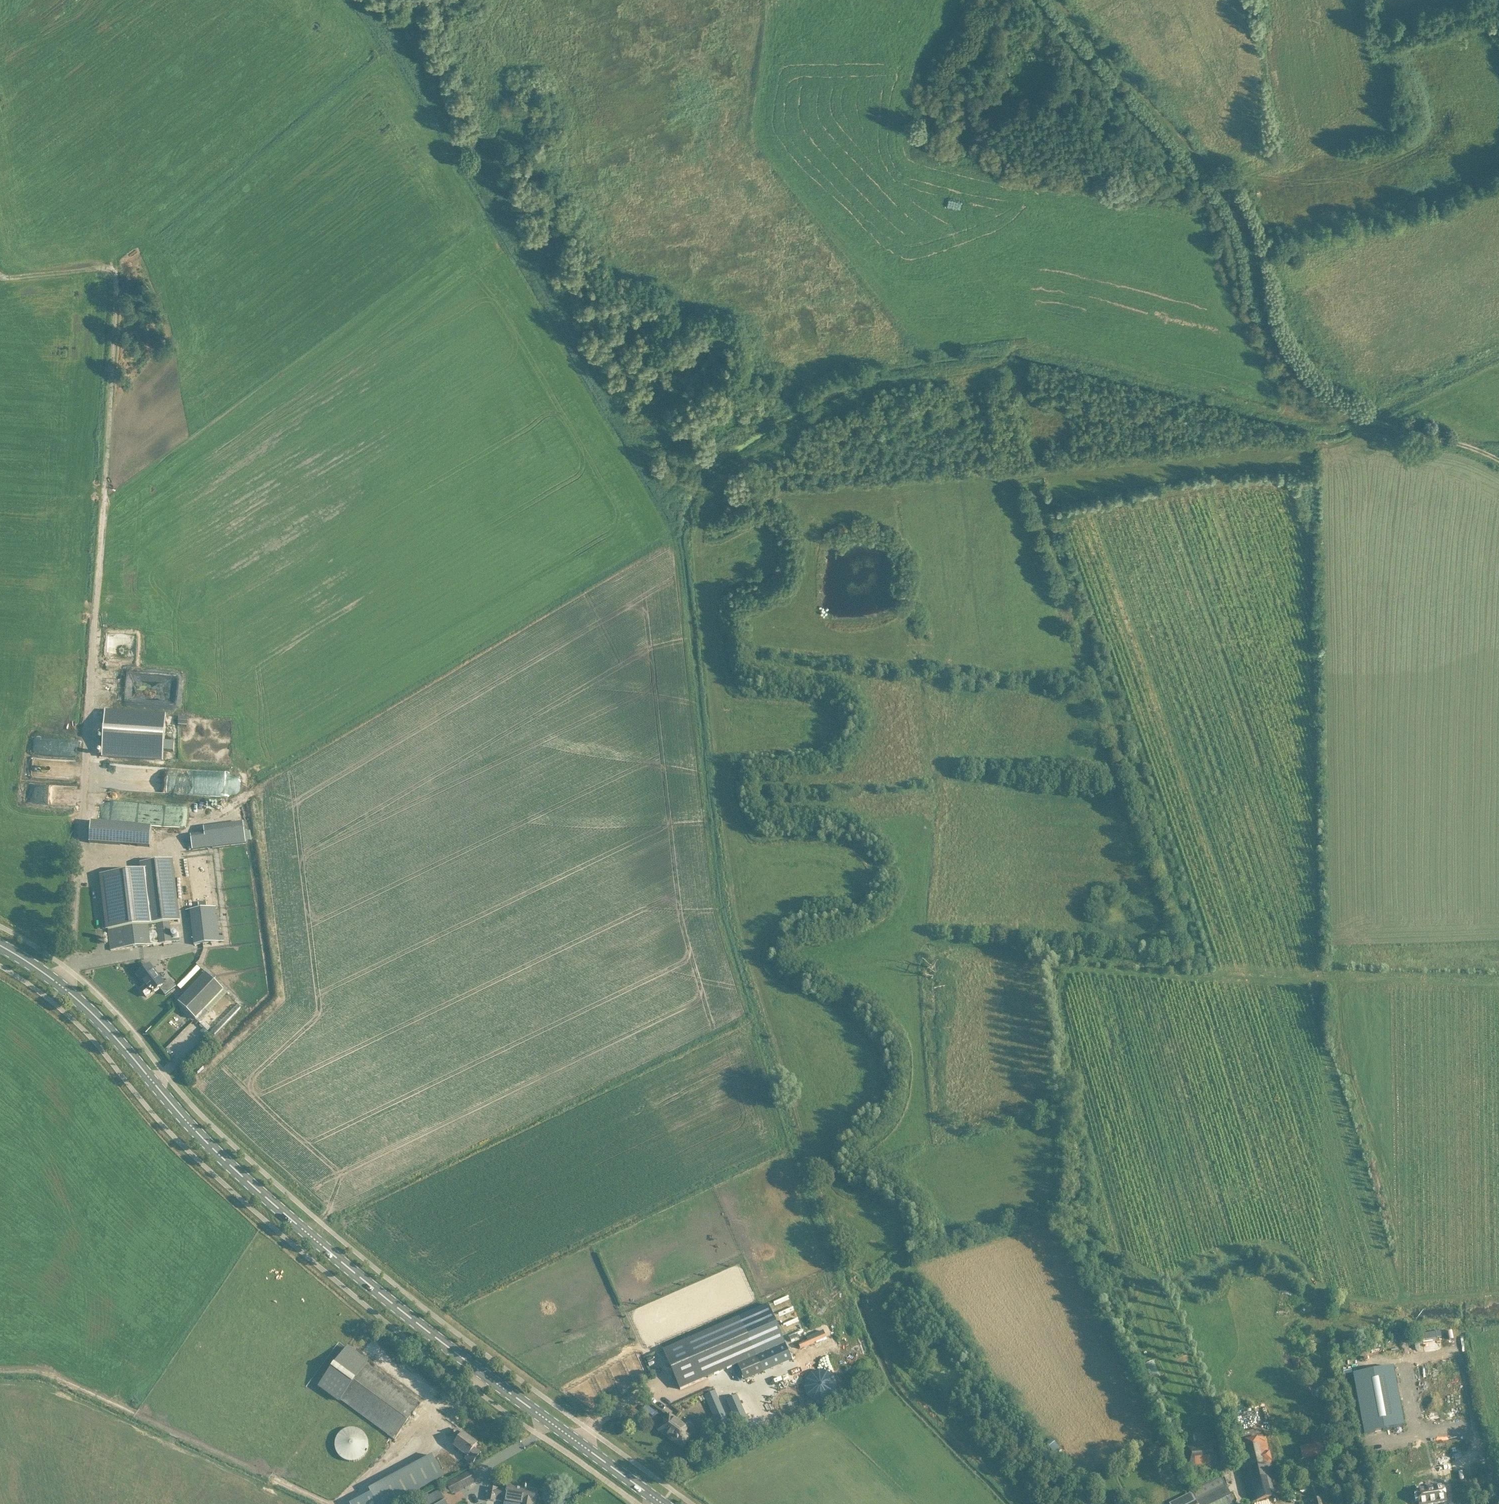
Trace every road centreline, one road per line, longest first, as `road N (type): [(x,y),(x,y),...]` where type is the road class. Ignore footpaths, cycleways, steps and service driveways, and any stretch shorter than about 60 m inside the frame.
road 1 (secondary): [(663,1503),(351,1270),(222,1157),(90,1011),(0,946)]
road 2 (track): [(1498,460),(1368,417)]

